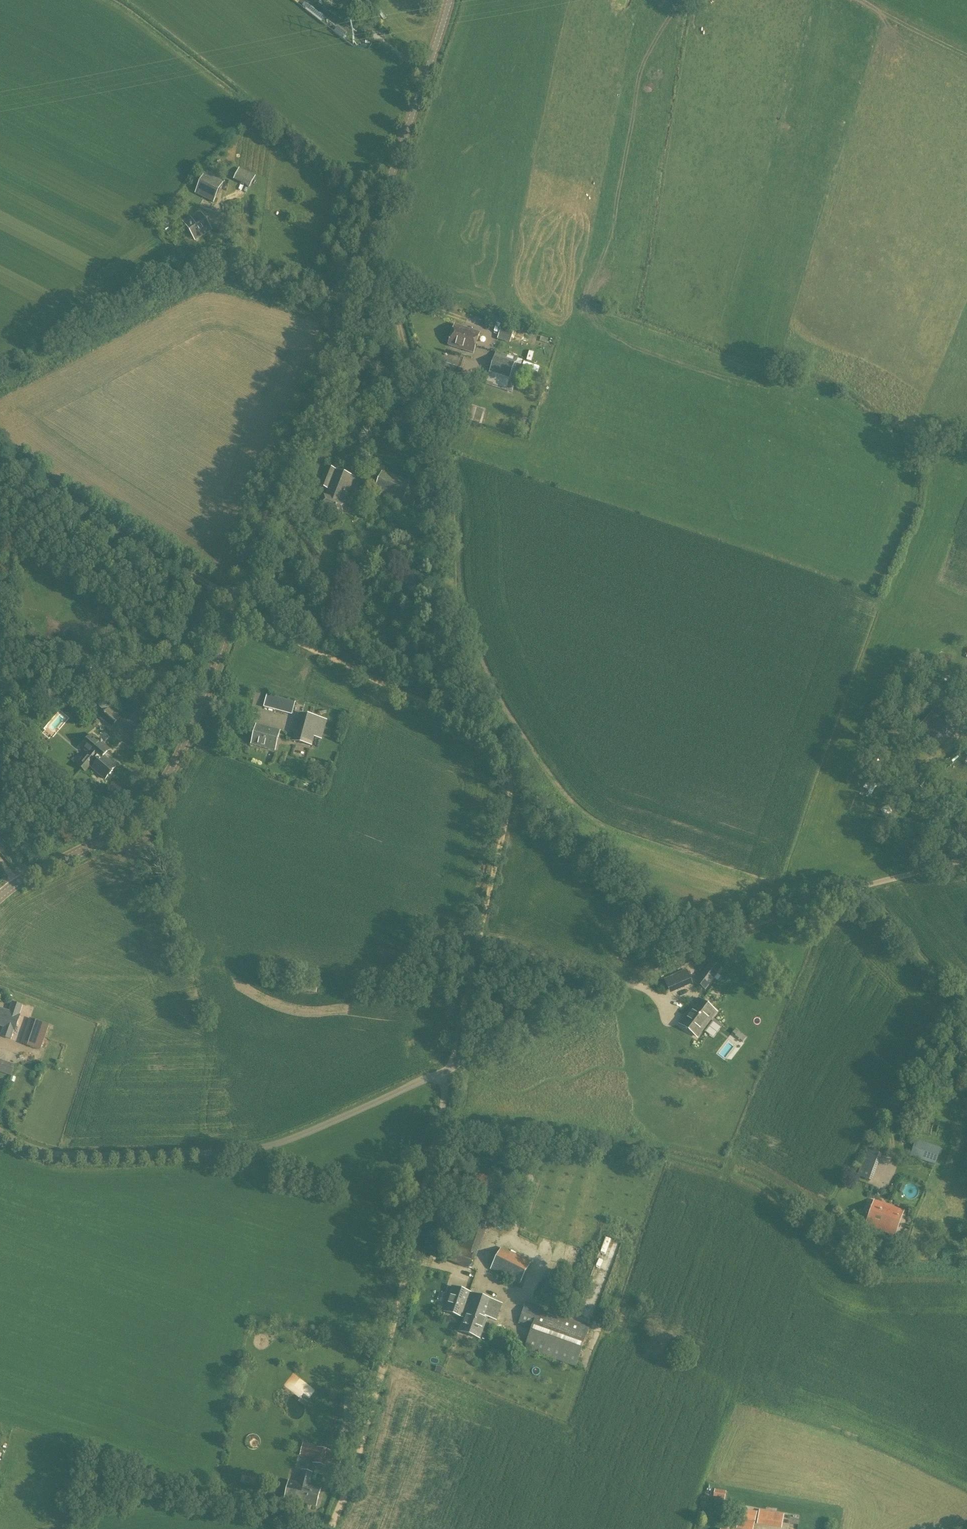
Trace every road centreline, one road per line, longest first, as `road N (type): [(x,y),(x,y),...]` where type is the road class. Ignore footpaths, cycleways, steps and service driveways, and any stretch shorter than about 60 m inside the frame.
road 1 (unclassified): [(0,898),(145,812),(162,791),(450,0)]
road 2 (unclassified): [(0,1130),(65,1155),(247,1149),(450,1067),(787,909),(938,867)]
road 3 (track): [(330,1528),(357,1462),(410,1258),(512,788),(509,764),(481,729)]
road 4 (track): [(357,272),(390,296),(440,466),(451,517),(455,643),(481,729)]
road 5 (track): [(238,598),(85,508),(0,444)]
road 6 (track): [(481,729),(235,606)]
road 7 (track): [(851,0),(966,57)]

